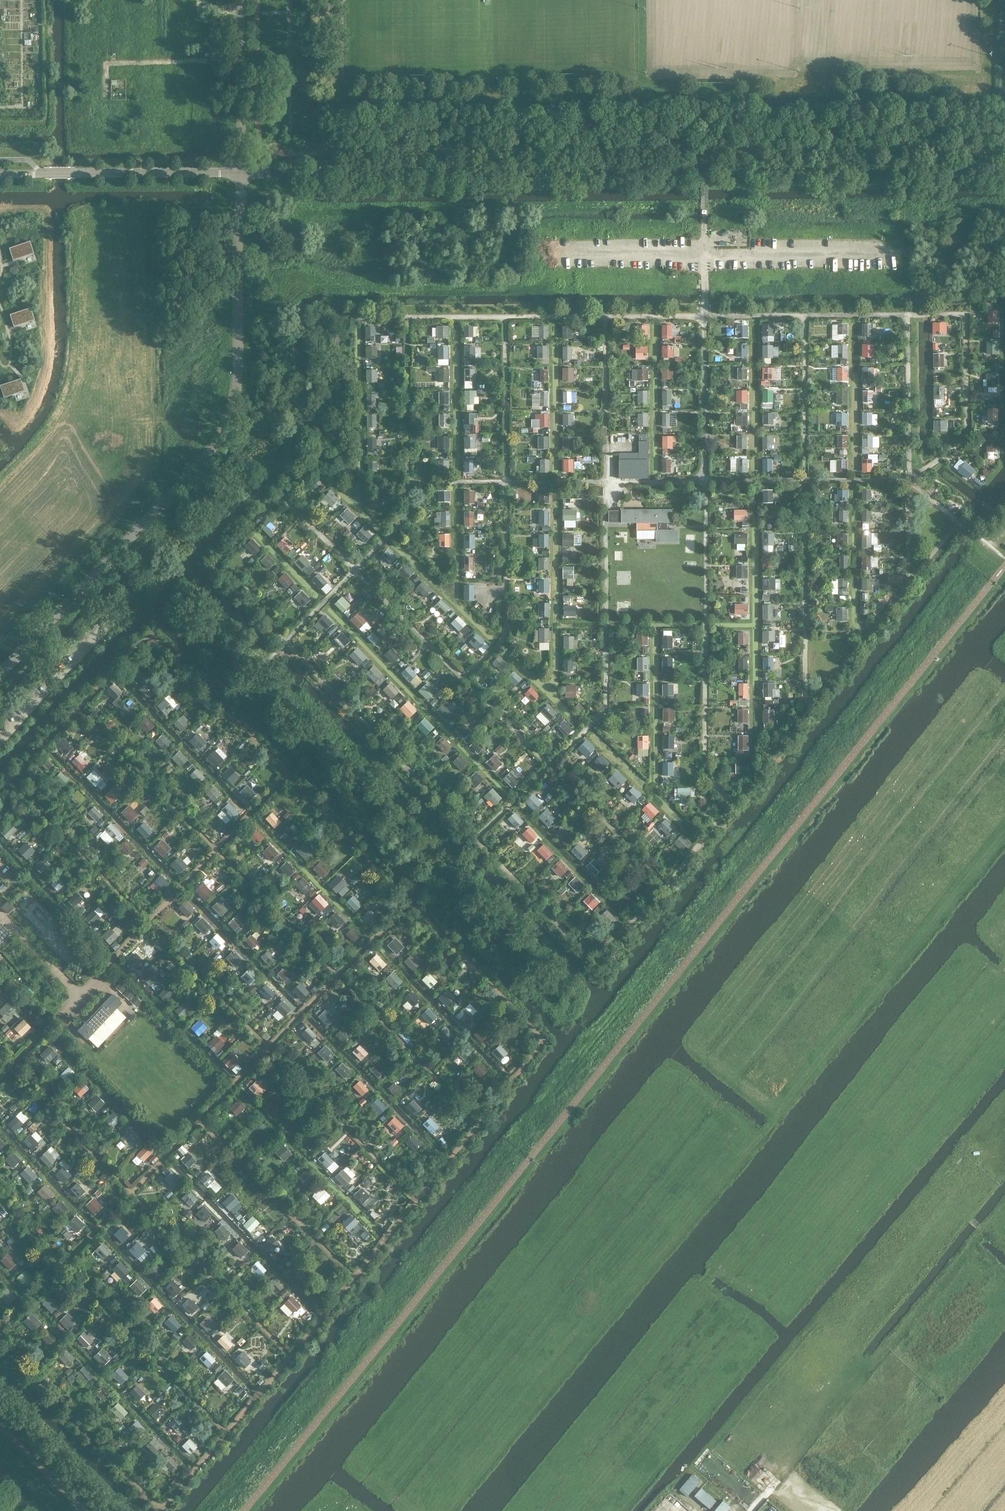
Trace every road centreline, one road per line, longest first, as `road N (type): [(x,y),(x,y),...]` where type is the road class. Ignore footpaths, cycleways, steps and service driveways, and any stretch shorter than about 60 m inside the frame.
road 1 (unclassified): [(242,175),(1004,170)]
road 2 (unclassified): [(0,676),(197,470),(230,422),(240,356),(242,175)]
road 3 (unclassified): [(242,175),(0,174)]
road 4 (unclassified): [(242,175),(239,0)]
road 5 (track): [(105,98),(106,64),(242,60)]

